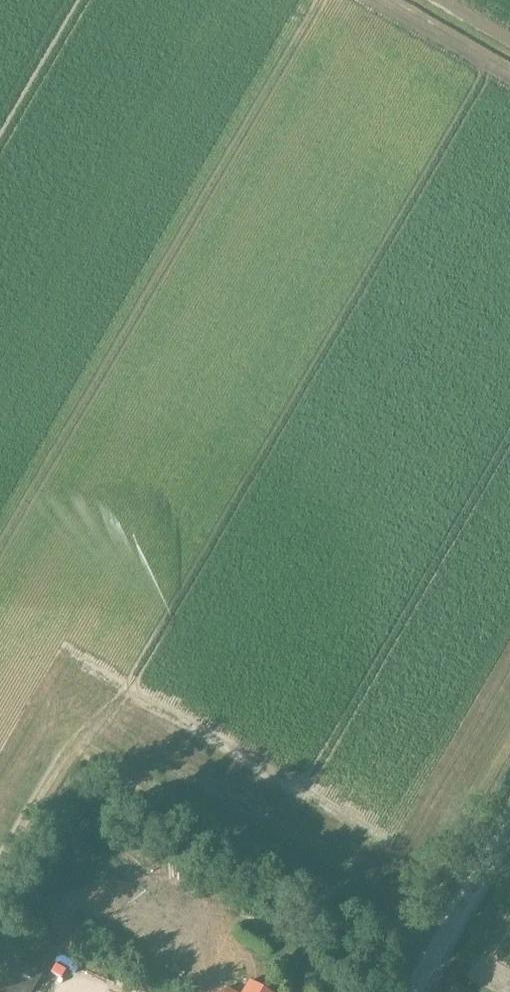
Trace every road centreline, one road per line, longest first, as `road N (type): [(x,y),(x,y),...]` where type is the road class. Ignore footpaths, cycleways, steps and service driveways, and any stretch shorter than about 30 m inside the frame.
road 1 (unclassified): [(411,991),(509,822)]

